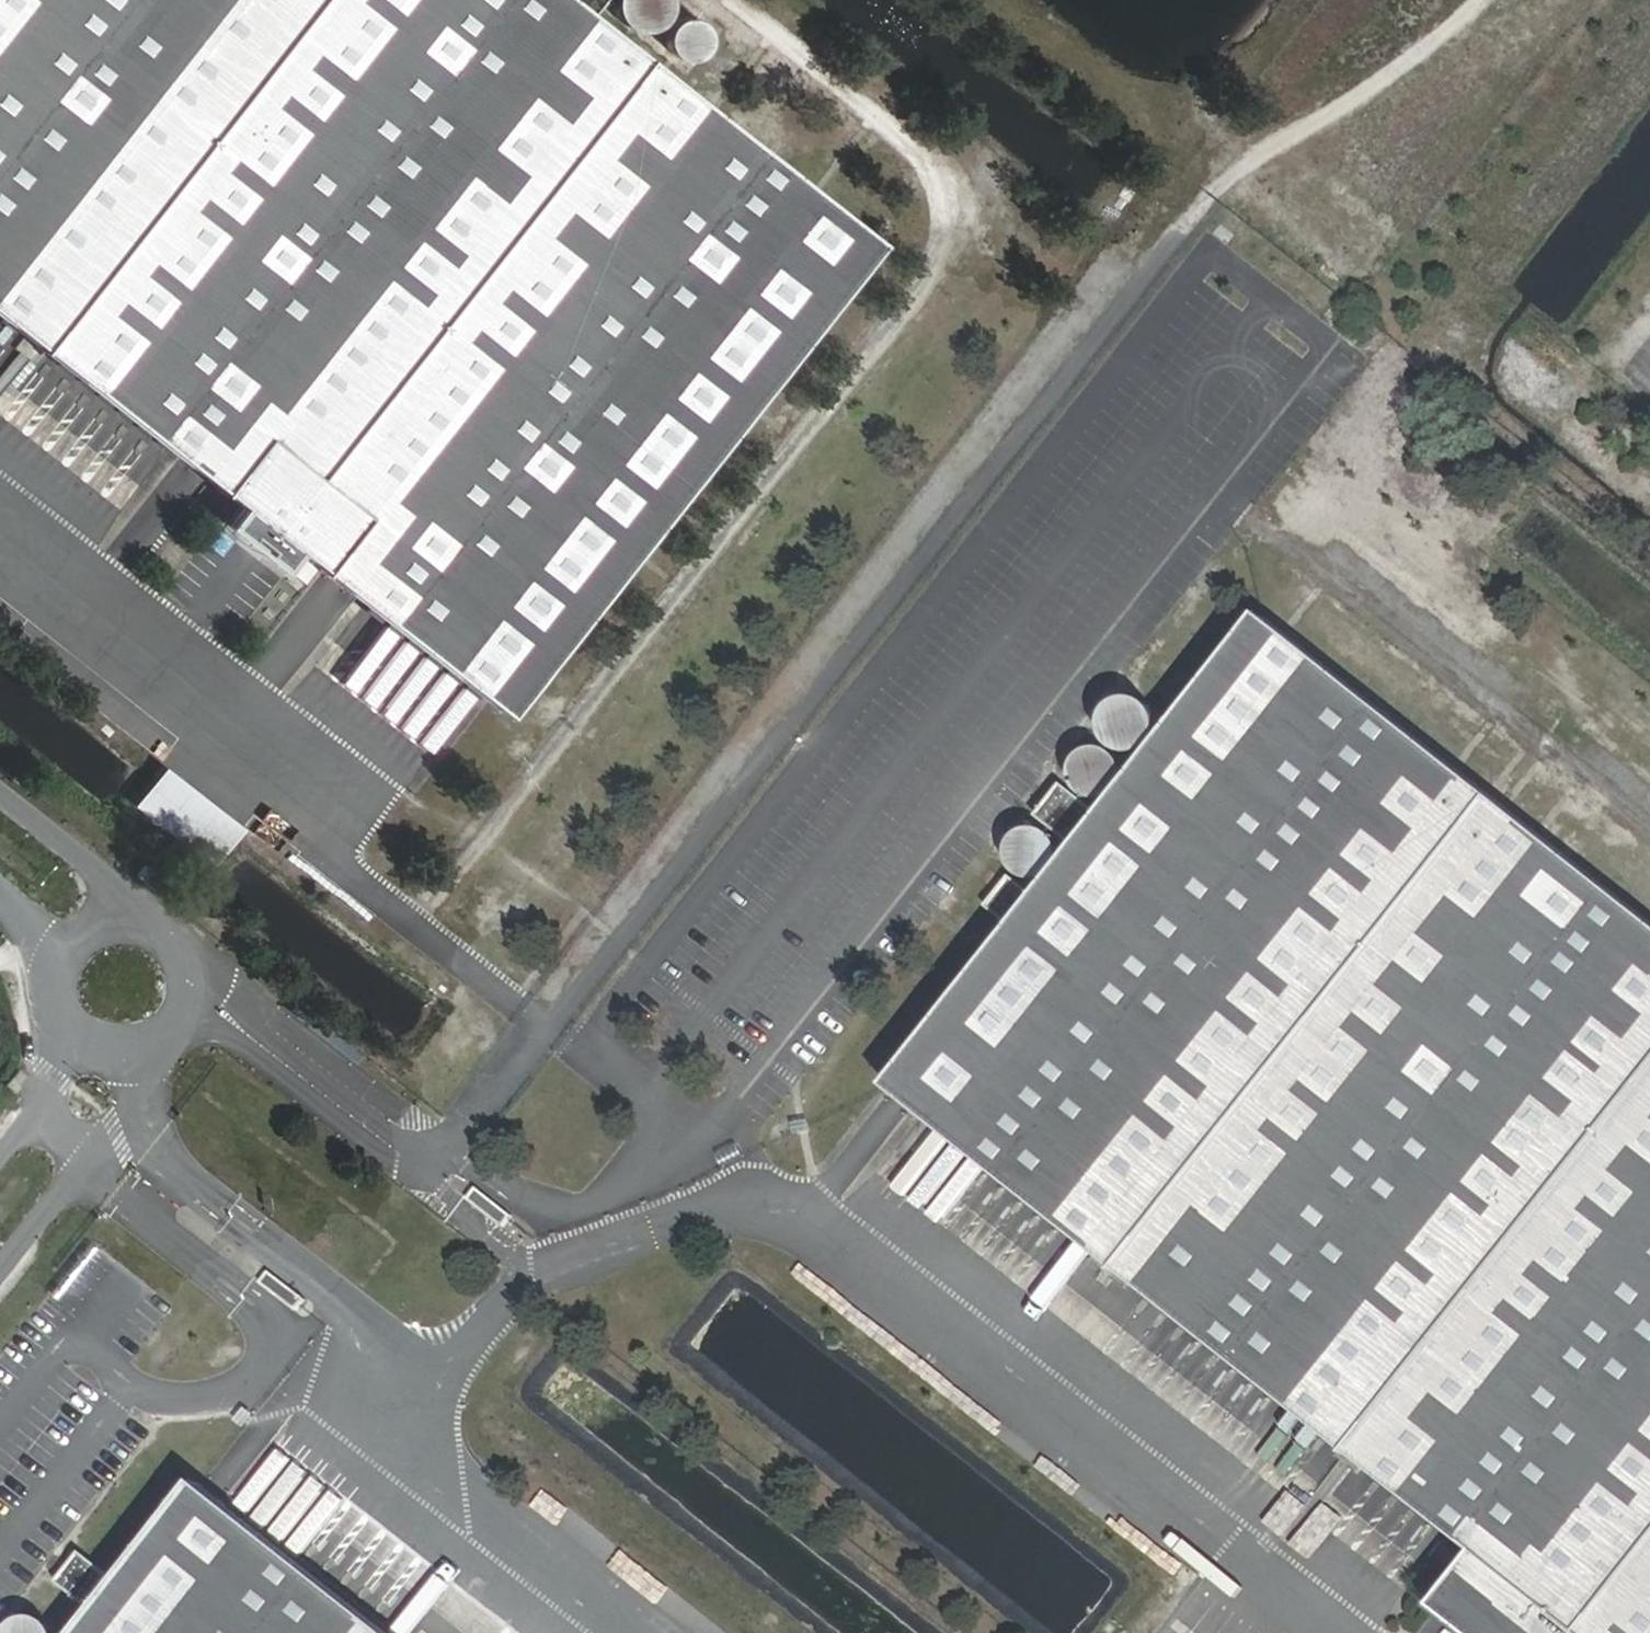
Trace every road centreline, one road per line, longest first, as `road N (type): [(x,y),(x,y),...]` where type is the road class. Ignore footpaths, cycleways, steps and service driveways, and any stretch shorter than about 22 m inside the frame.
road 1 (track): [(410,921),(949,250),(960,212),(958,185),(937,153),(742,0)]
road 2 (track): [(1216,489),(1649,829)]
road 3 (track): [(1179,230),(1211,193),(1362,97),(1483,0)]
road 4 (unclassified): [(0,1285),(173,1061)]
road 5 (unclassified): [(173,1061),(208,1015),(207,970),(182,932),(139,914)]
road 6 (unclassified): [(139,914),(0,802)]
road 7 (unclassified): [(54,1015),(55,1077),(0,1164)]
road 8 (unclassified): [(54,1015),(64,1038),(102,1068),(151,1071),(173,1061)]

